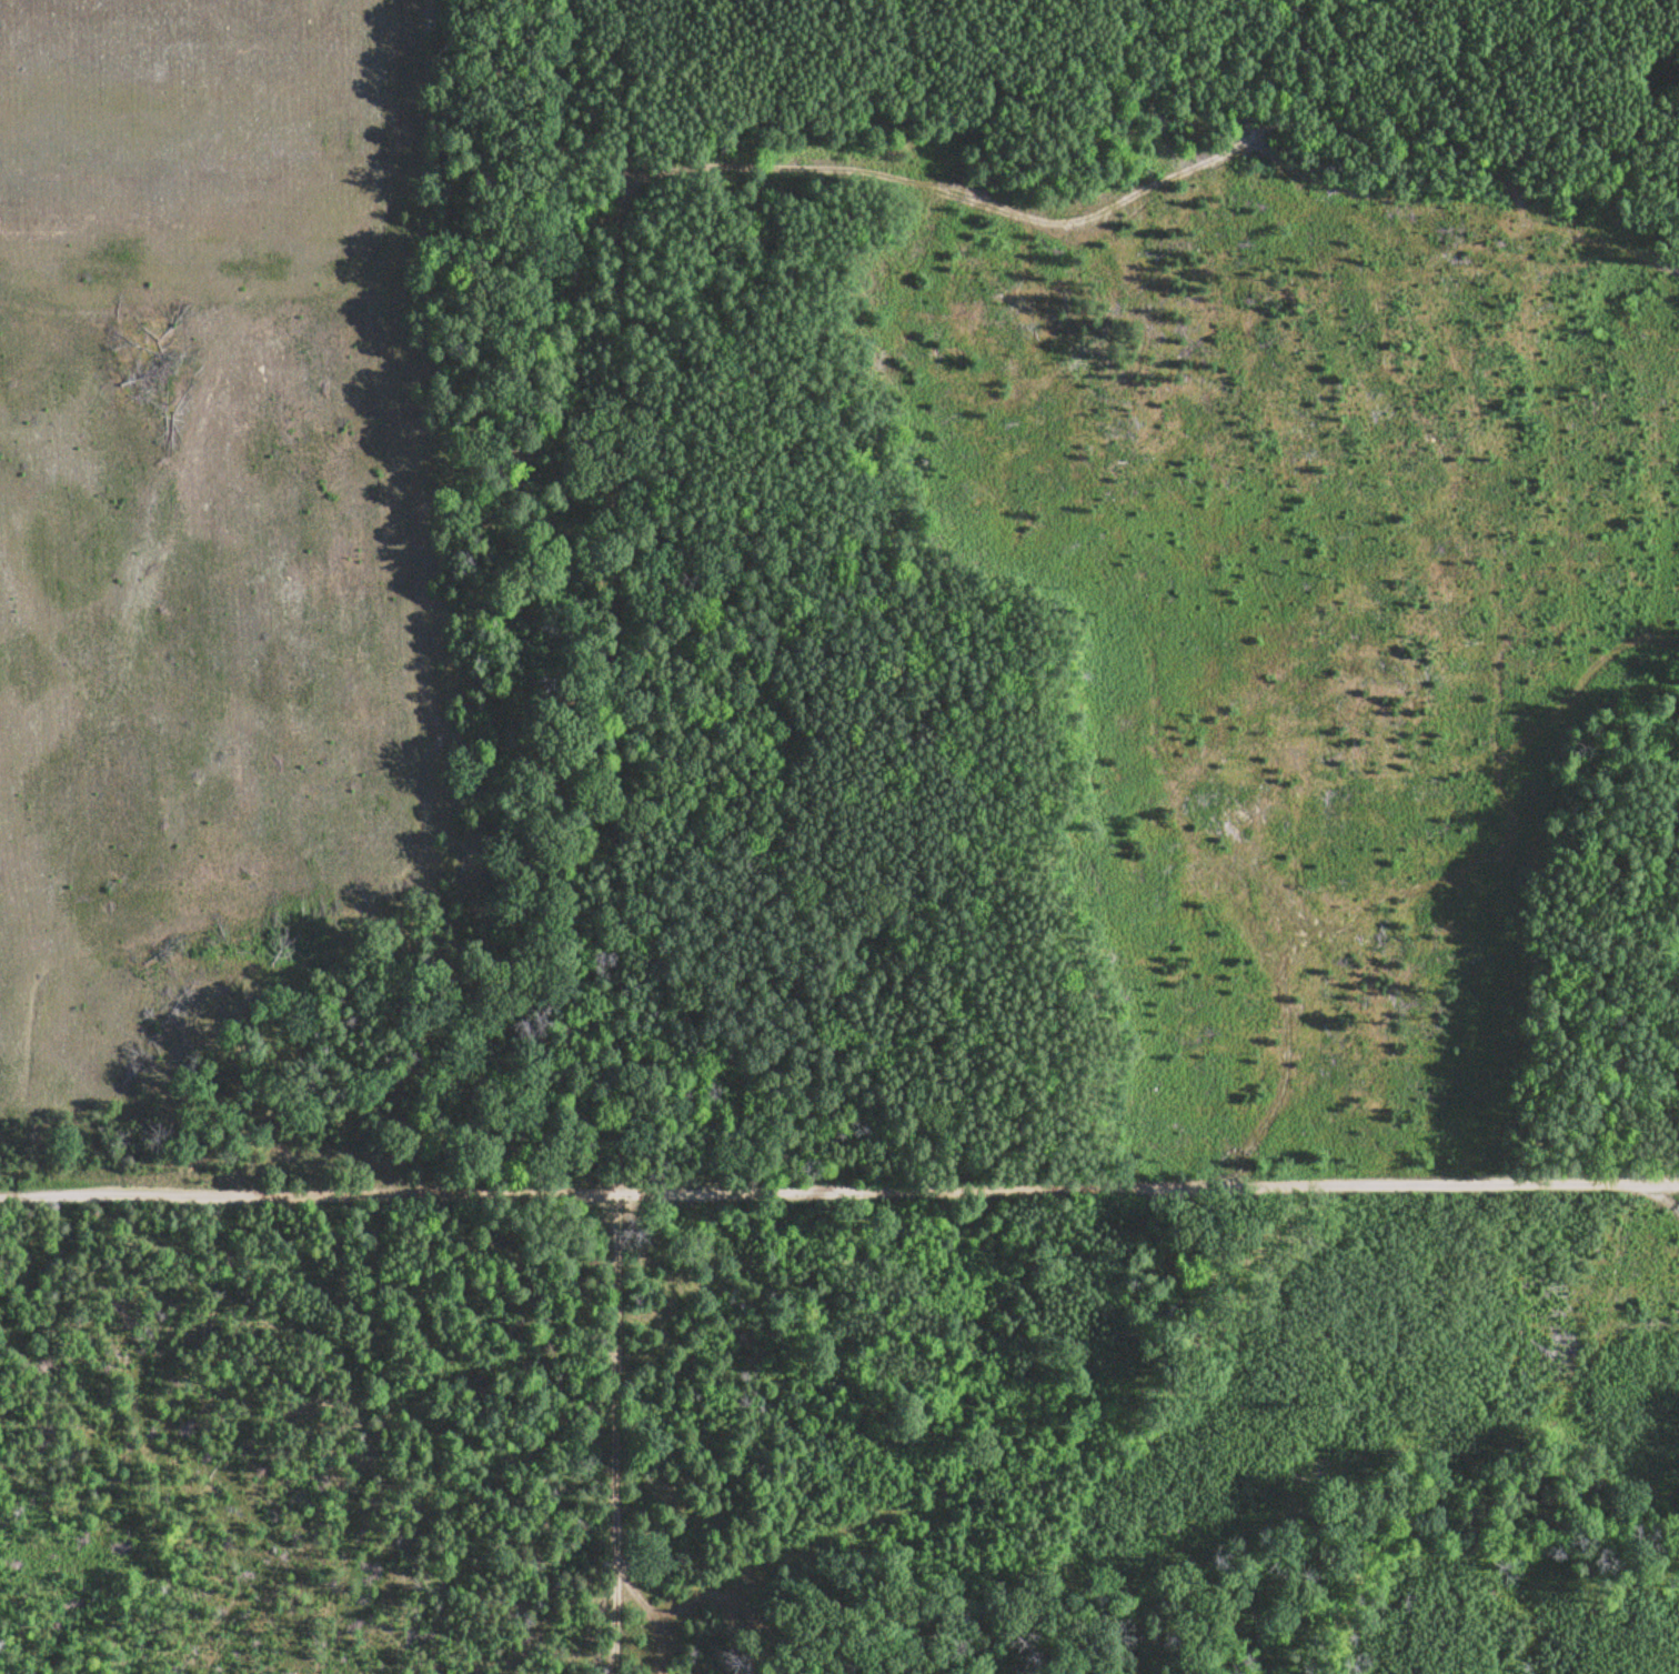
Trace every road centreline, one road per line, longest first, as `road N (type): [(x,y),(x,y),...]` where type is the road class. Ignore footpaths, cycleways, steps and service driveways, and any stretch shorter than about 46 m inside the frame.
road 1 (residential): [(1678,1184),(0,1201)]
road 2 (track): [(616,1673),(616,1196),(625,1176),(617,1084),(625,0)]

